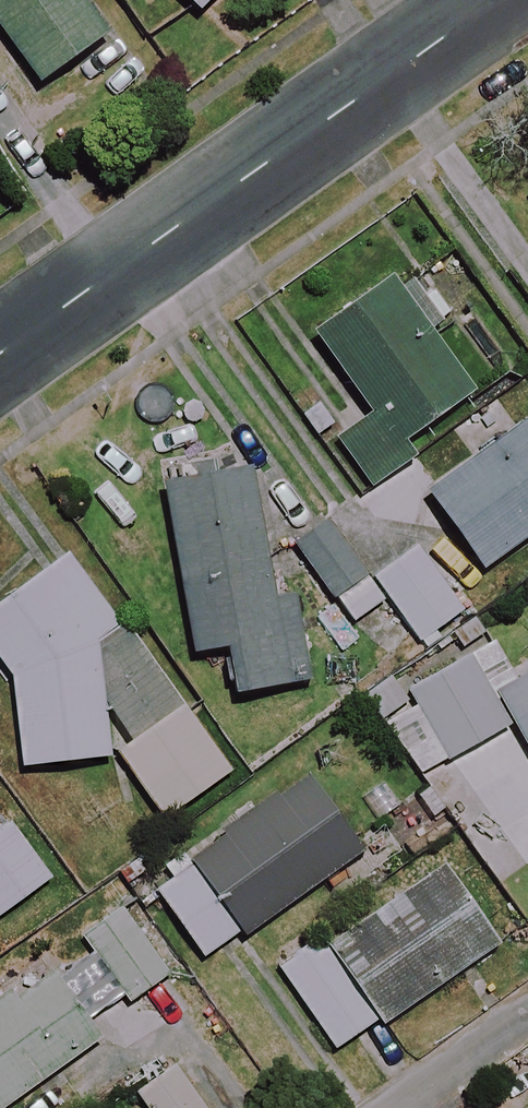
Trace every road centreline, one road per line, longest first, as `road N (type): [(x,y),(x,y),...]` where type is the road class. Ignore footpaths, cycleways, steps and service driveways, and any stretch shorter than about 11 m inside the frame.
road 1 (residential): [(496,0),(0,354)]

